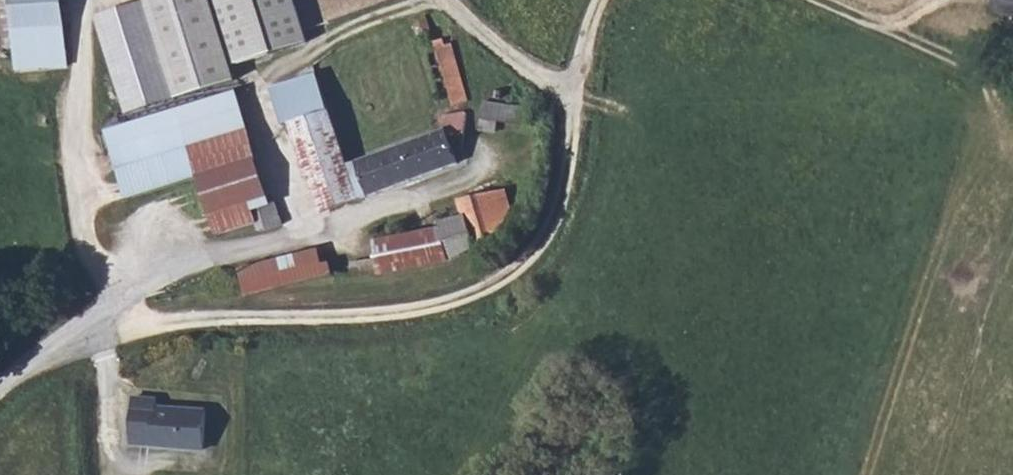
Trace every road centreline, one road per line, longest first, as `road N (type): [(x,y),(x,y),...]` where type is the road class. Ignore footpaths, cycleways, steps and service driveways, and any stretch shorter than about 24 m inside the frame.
road 1 (track): [(79,342),(194,315),(353,318),(424,306),(481,292),(539,259),(560,222),(598,0)]
road 2 (unclassified): [(0,400),(34,365),(210,265),(377,221),(455,186)]
road 3 (track): [(120,311),(90,265),(78,222),(83,0)]
road 4 (track): [(815,0),(1012,77)]

